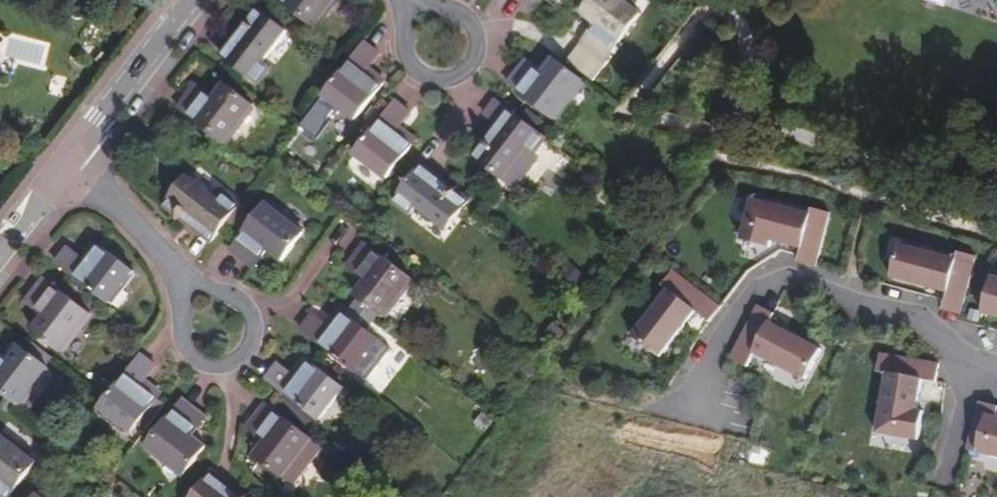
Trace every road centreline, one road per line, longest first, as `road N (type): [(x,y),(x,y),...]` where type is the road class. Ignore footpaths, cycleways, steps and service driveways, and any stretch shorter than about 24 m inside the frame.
road 1 (residential): [(996,367),(954,357),(924,323),(793,276),(769,279),(745,298),(705,392)]
road 2 (residential): [(403,0),(398,51),(427,84),(453,83),(473,66),(480,41),(453,7)]
road 3 (tertiary): [(191,0),(65,159)]
road 4 (residential): [(65,159),(181,276)]
road 5 (residential): [(181,276),(181,348),(205,371),(219,370)]

